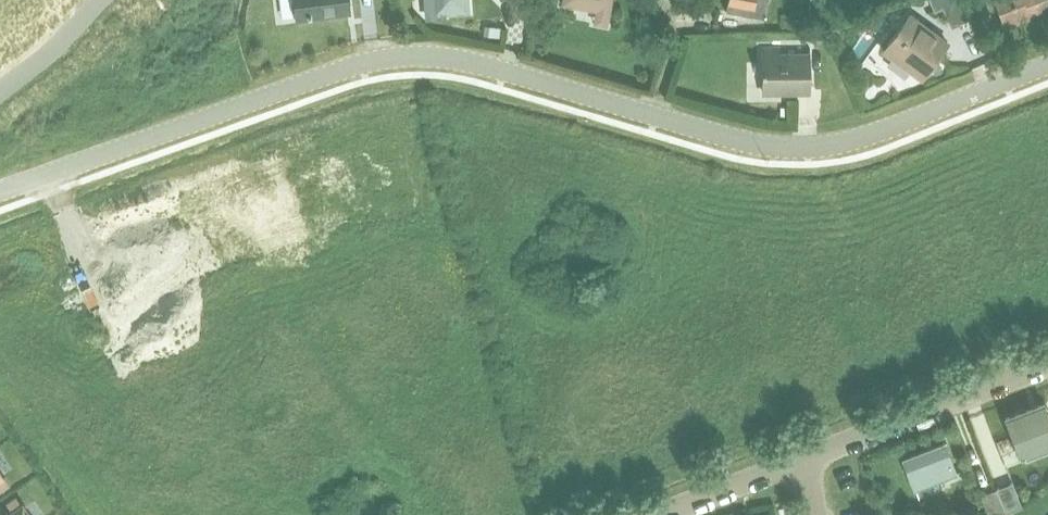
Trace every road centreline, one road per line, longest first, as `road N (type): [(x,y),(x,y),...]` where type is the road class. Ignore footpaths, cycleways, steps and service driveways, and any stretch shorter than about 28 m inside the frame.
road 1 (unclassified): [(0,191),(349,67),(406,55),(476,63),(782,147),(875,132),(1047,63)]
road 2 (residential): [(1047,364),(808,458)]
road 3 (residential): [(808,458),(659,514)]

